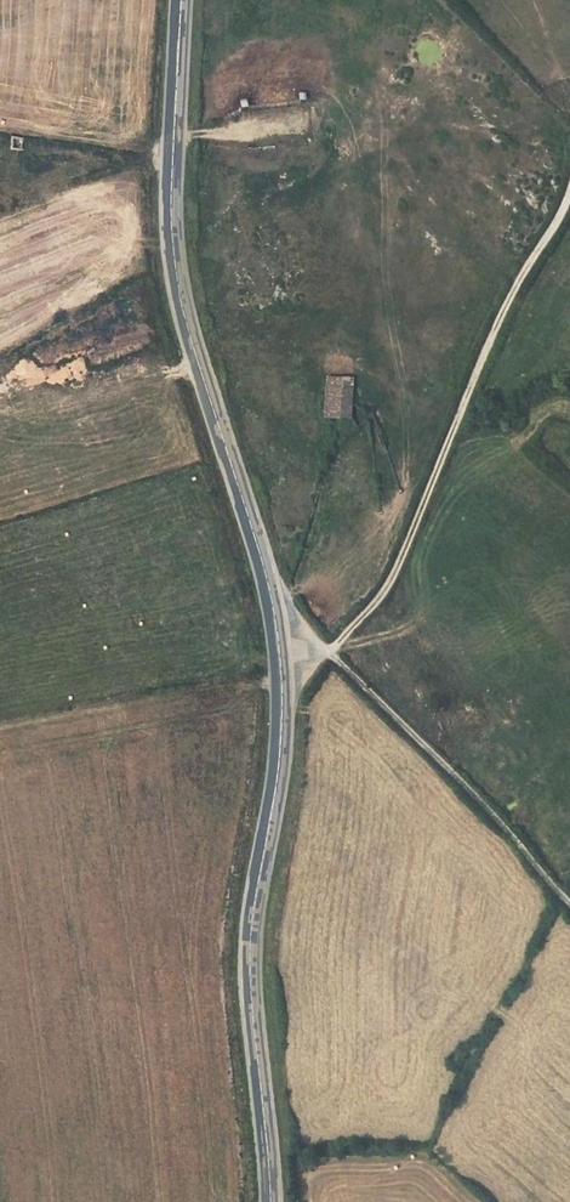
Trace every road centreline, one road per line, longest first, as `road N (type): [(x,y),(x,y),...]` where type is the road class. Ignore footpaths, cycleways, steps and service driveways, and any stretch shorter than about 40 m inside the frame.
road 1 (tertiary): [(270,1201),(248,967),(290,688),(166,247),(178,0)]
road 2 (track): [(325,650),(381,597),(496,326),(569,190)]
road 3 (track): [(325,650),(505,825),(569,902)]

